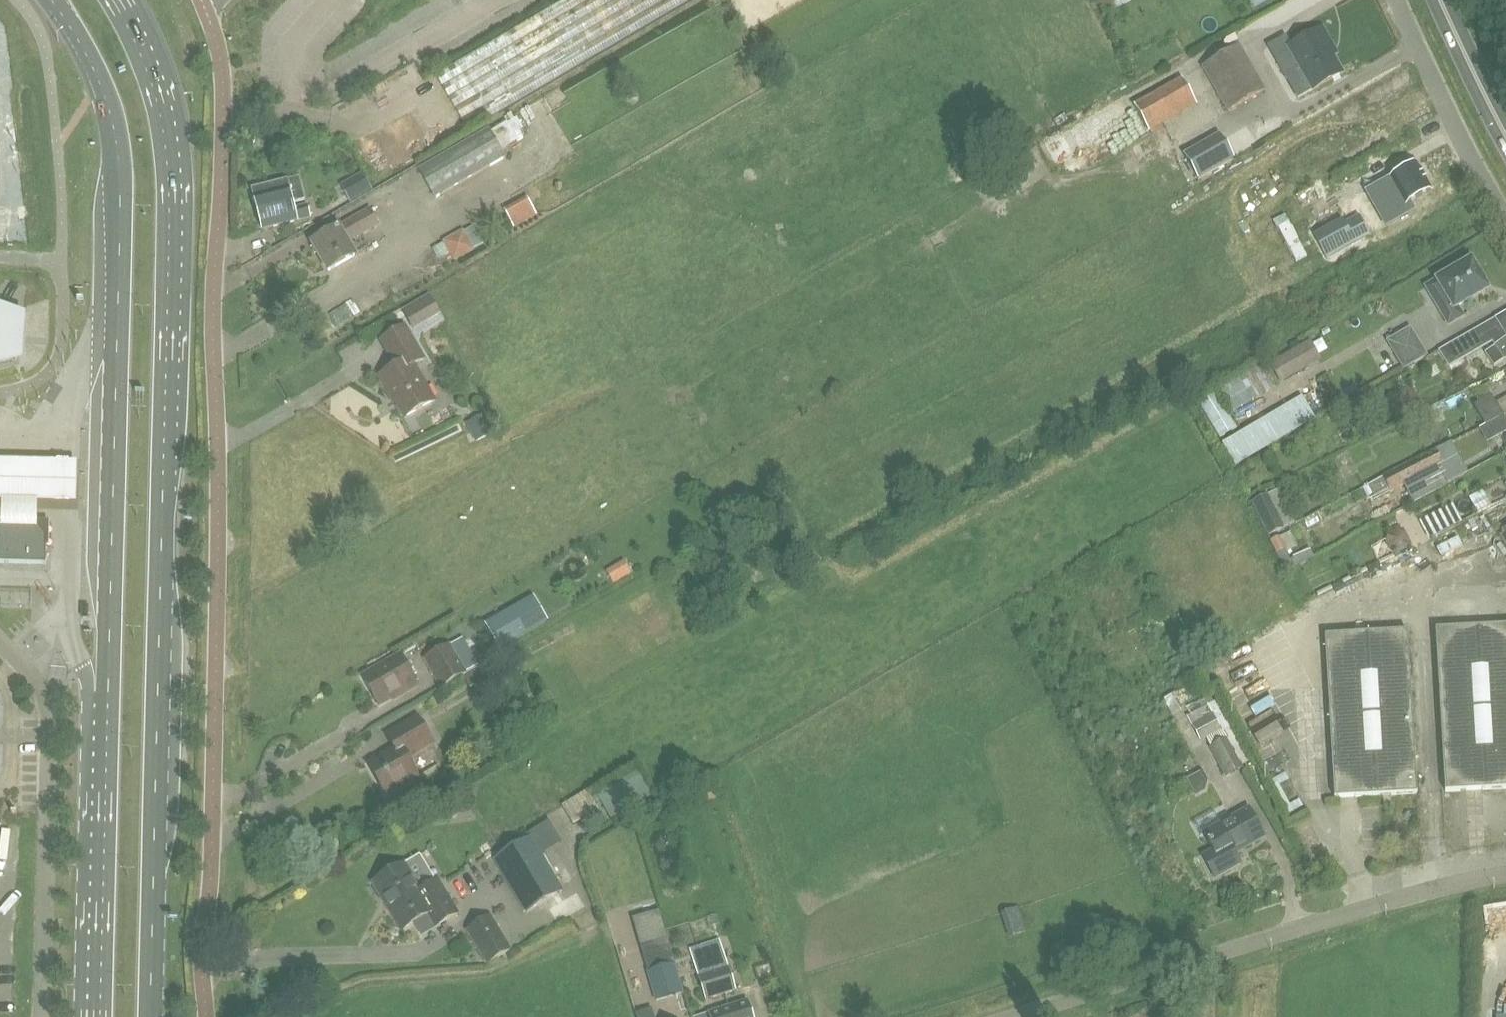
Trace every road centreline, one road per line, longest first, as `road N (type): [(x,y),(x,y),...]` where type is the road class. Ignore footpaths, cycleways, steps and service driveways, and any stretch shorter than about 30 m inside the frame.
road 1 (primary): [(51,0),(103,83),(121,181),(100,1016)]
road 2 (primary): [(150,1016),(170,198),(159,105),(114,0)]
road 3 (unclassified): [(207,1016),(200,955),(212,880),(219,451),(212,300),(224,111),(209,0)]
road 4 (unclassified): [(1006,1016),(1365,908),(1505,875)]
road 5 (unclassified): [(0,643),(37,681),(49,708),(43,1016)]
road 6 (residential): [(1505,215),(1396,0)]
road 7 (secondary): [(1505,135),(1440,0)]

